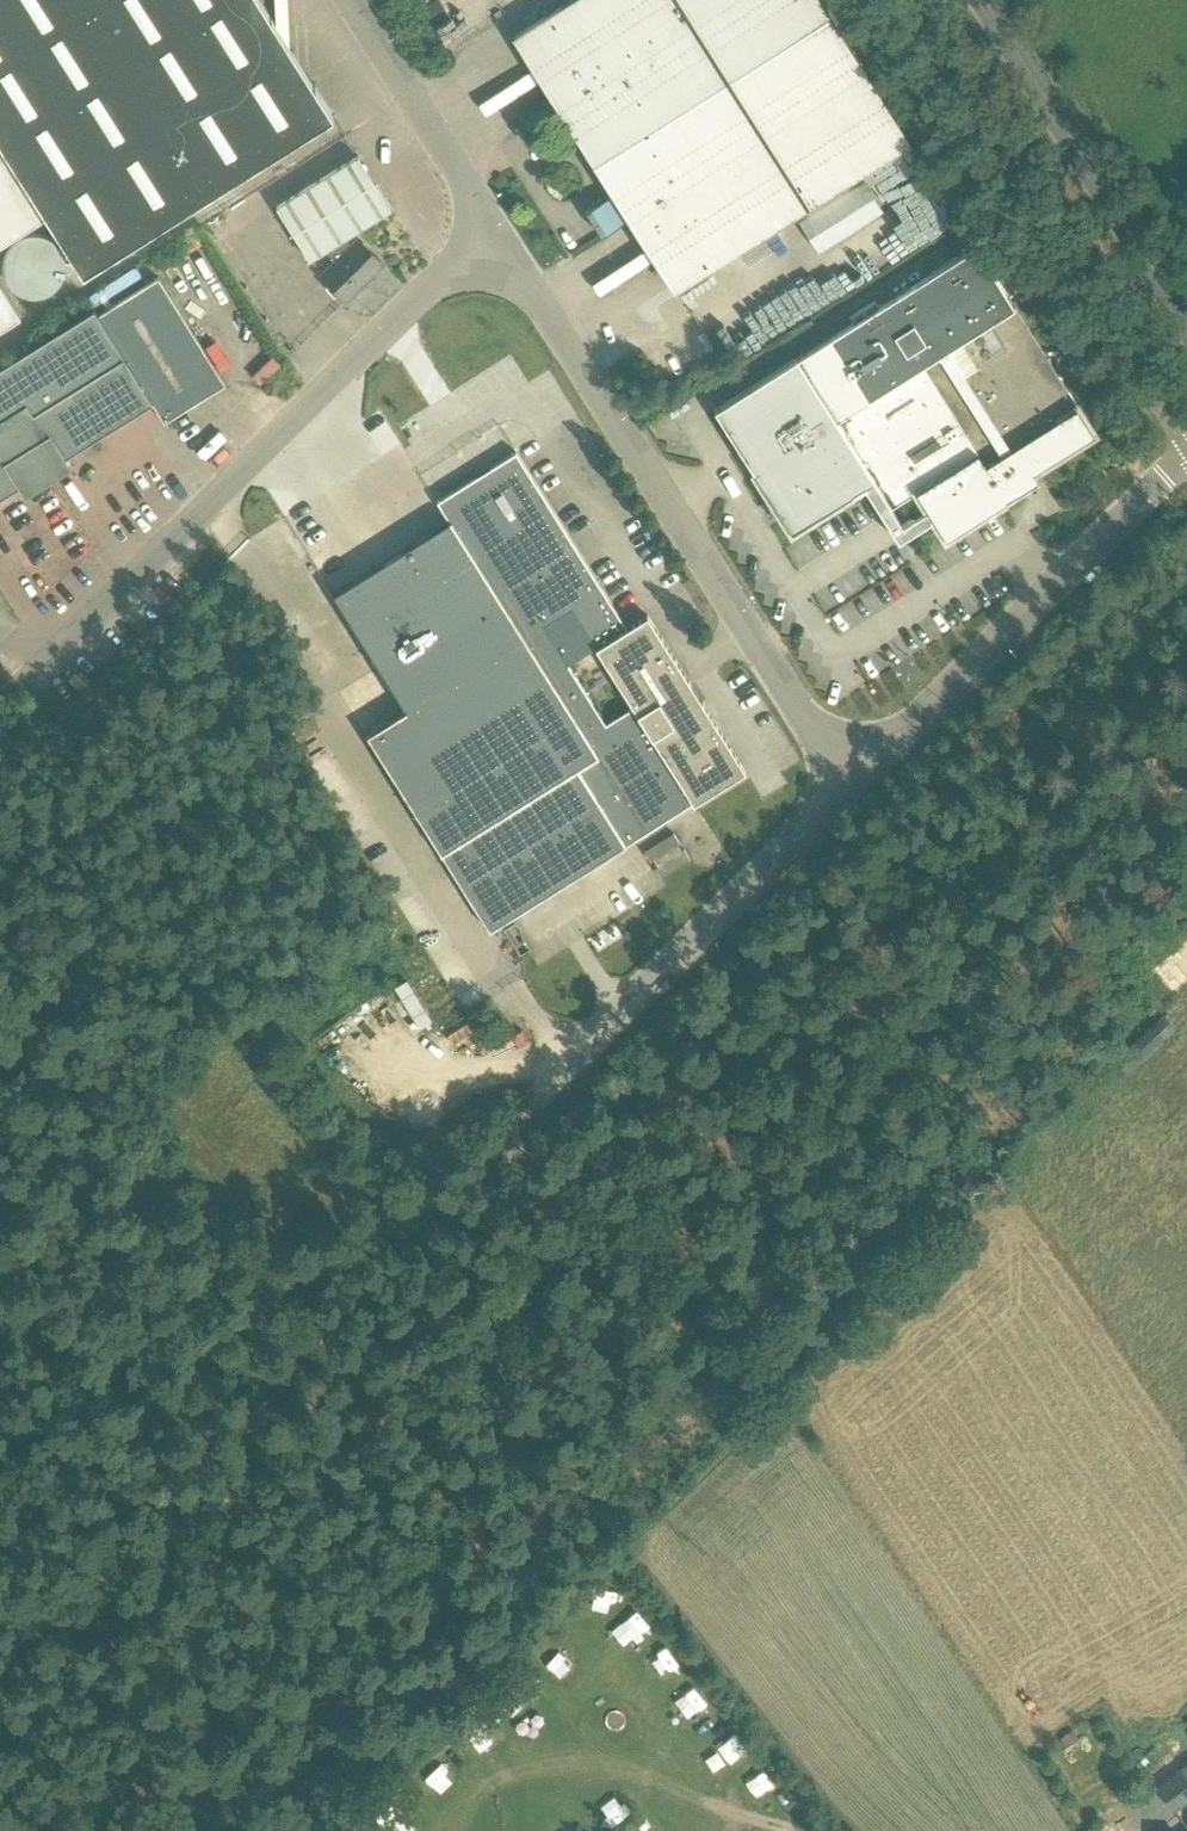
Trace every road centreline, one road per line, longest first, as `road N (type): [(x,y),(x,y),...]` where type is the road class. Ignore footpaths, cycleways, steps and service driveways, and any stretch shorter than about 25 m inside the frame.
road 1 (unclassified): [(848,776),(492,216)]
road 2 (unclassified): [(18,673),(492,216)]
road 3 (unclassified): [(535,1223),(515,1144),(544,1087),(848,776)]
road 4 (unclassified): [(848,776),(1186,457)]
road 5 (secondary): [(1186,329),(981,0)]
road 6 (unclassified): [(492,216),(362,0)]

